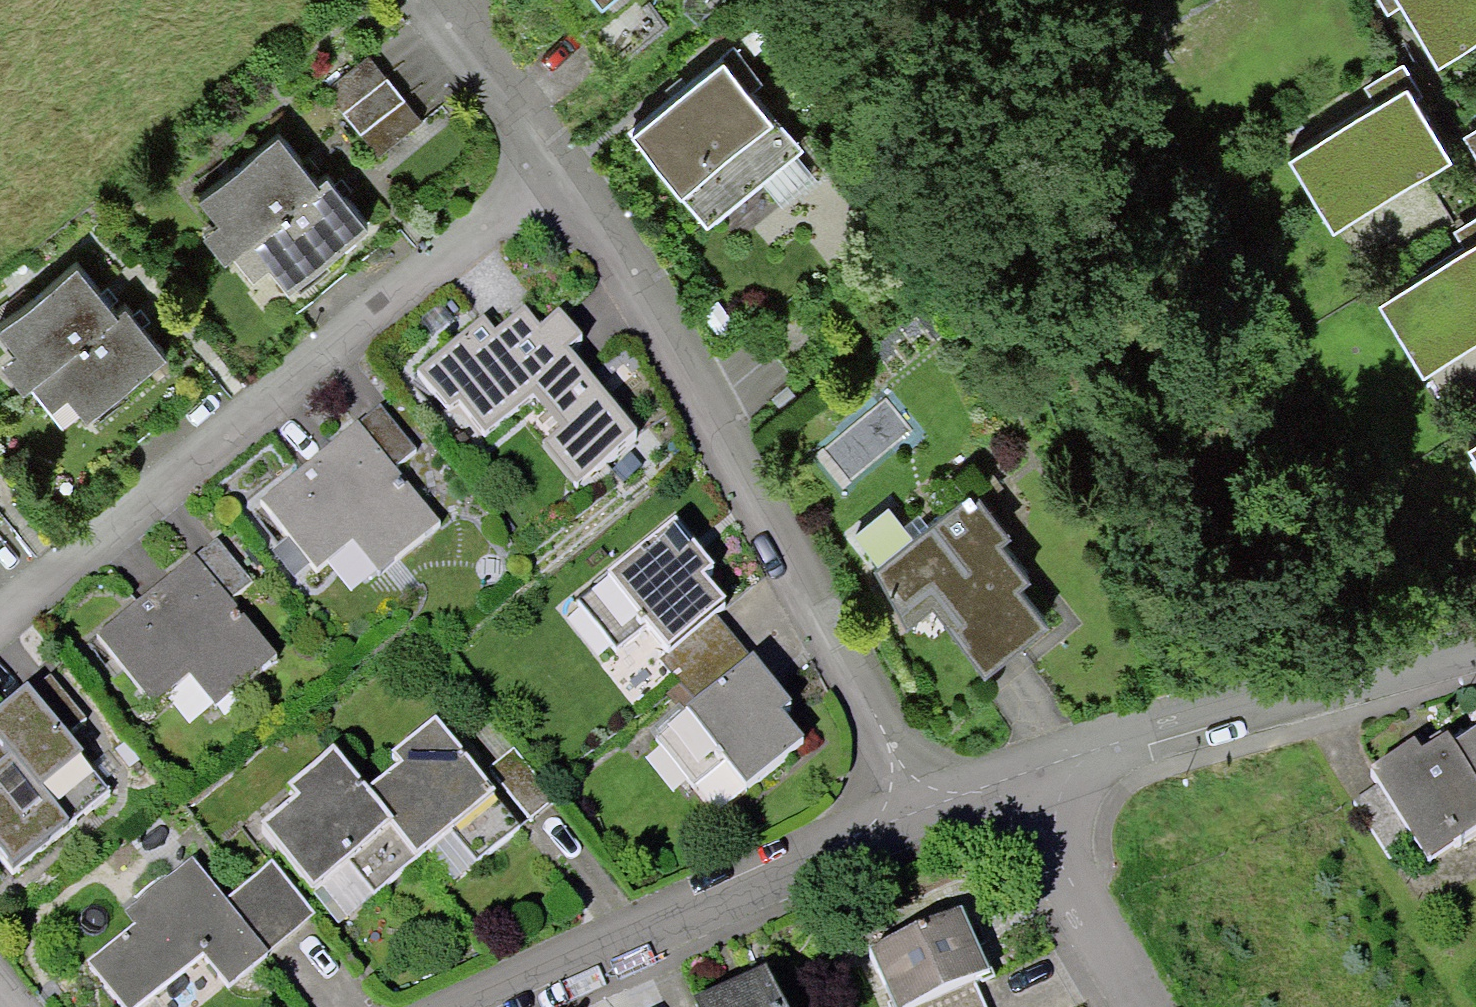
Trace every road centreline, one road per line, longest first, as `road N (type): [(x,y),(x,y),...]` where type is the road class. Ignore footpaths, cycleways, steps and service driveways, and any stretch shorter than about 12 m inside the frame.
road 1 (residential): [(558,170),(692,376),(922,809)]
road 2 (residential): [(0,620),(558,170)]
road 3 (residential): [(922,809),(481,1006)]
road 4 (residential): [(1475,651),(1014,779)]
road 5 (residential): [(1014,779),(1140,1006)]
road 6 (residential): [(476,0),(479,56),(558,170)]

